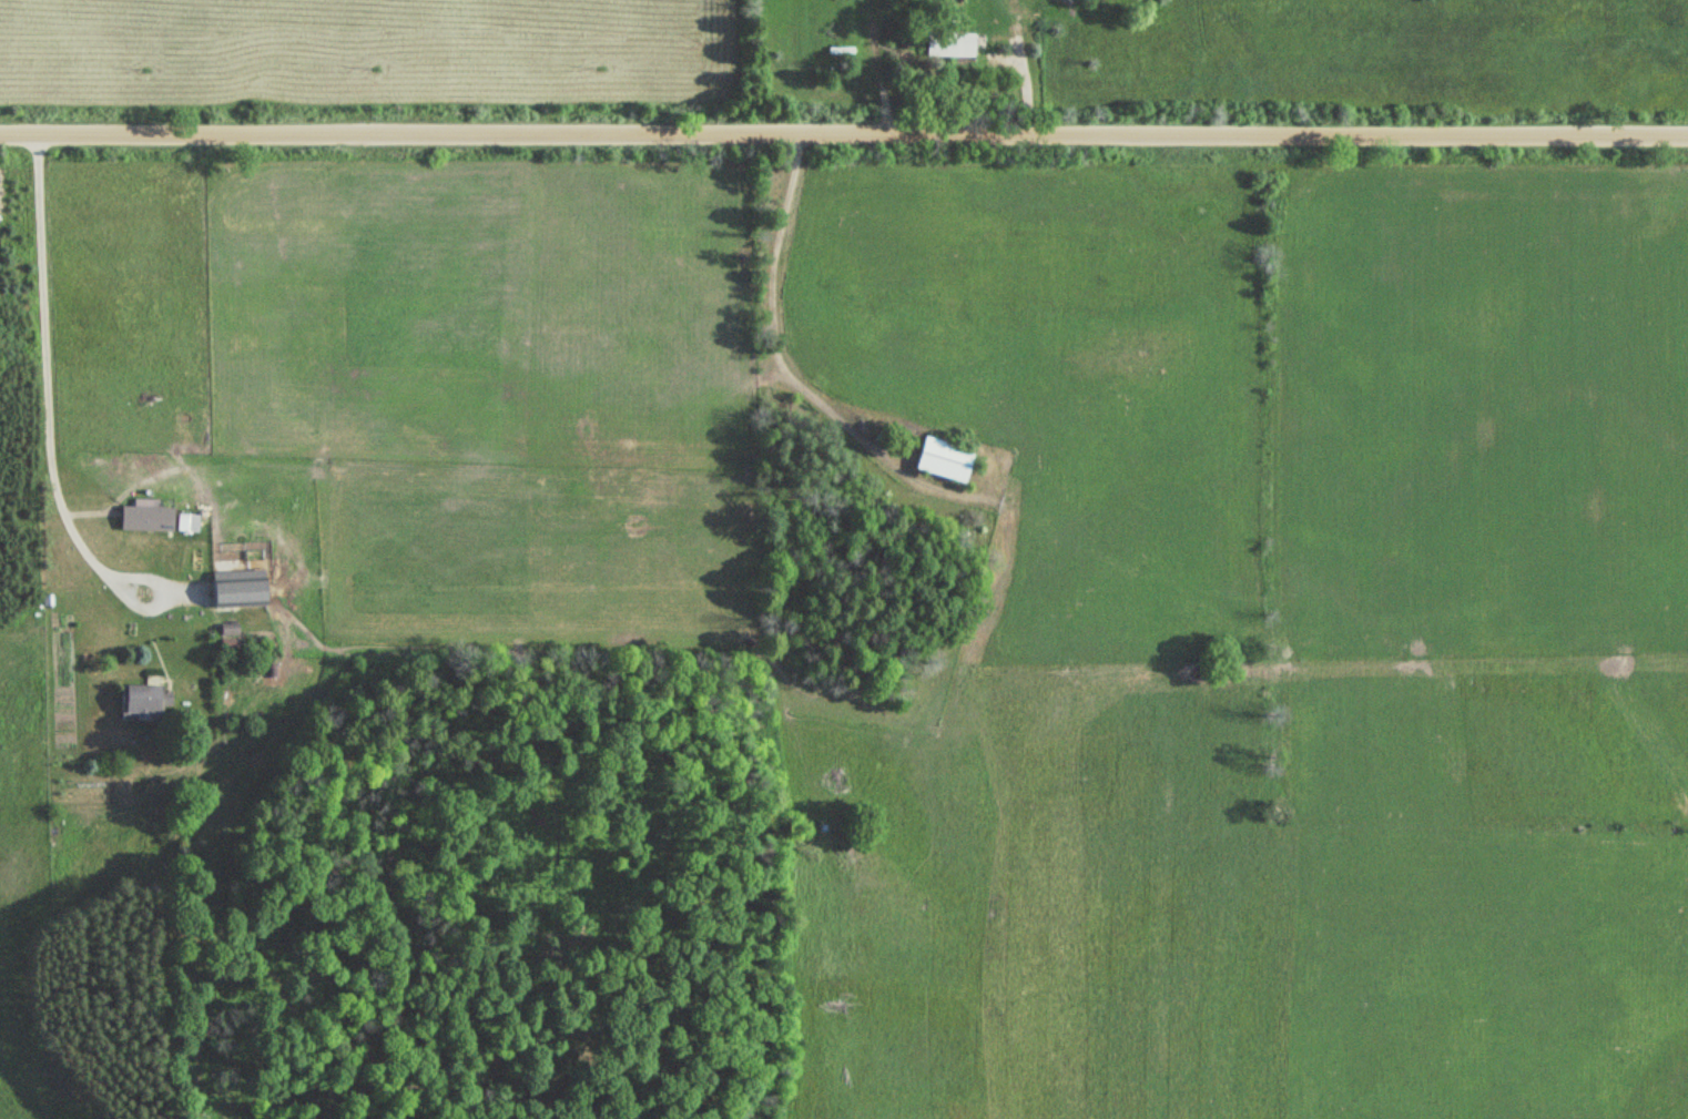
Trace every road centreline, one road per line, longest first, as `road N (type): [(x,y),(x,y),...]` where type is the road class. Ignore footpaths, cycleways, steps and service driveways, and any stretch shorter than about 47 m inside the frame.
road 1 (residential): [(0,153),(1687,144)]

